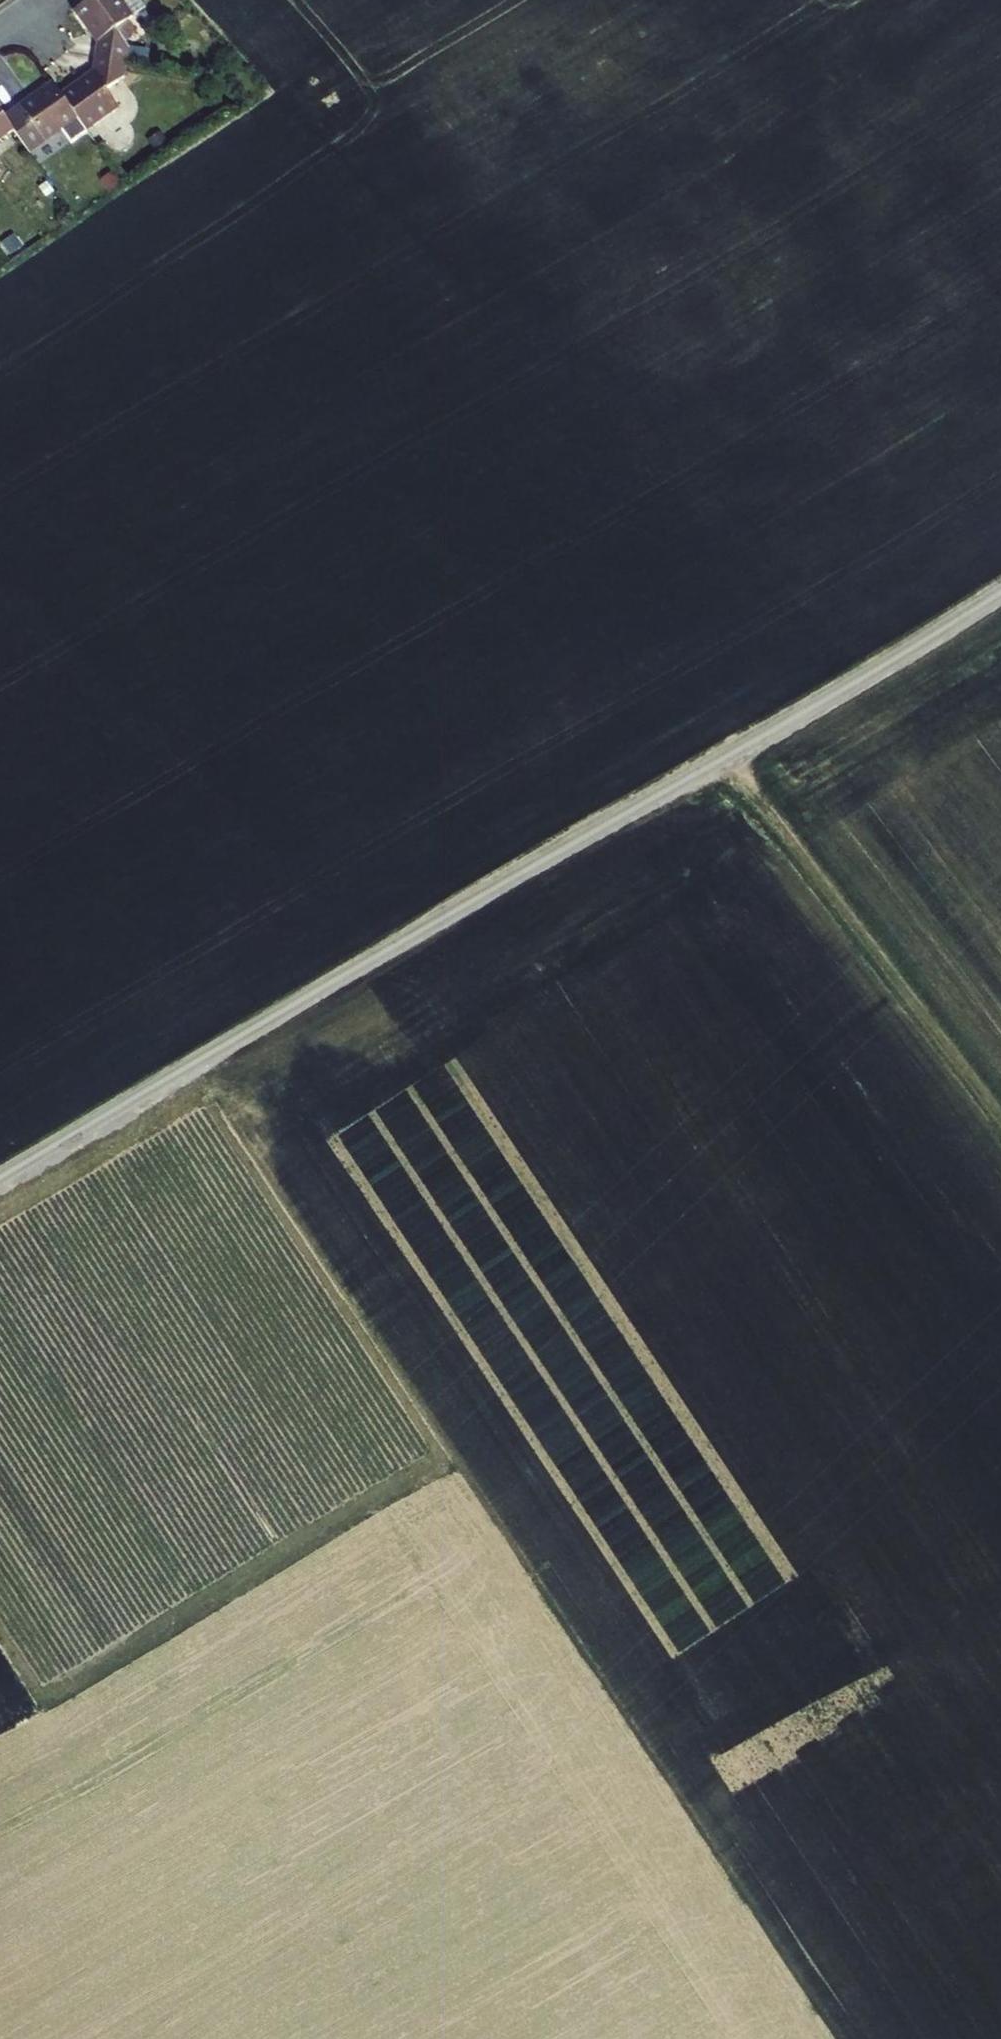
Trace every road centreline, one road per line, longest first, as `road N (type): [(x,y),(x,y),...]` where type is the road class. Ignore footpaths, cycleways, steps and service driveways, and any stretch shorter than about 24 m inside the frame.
road 1 (unclassified): [(0,1176),(1000,592)]
road 2 (track): [(728,755),(1000,1113)]

